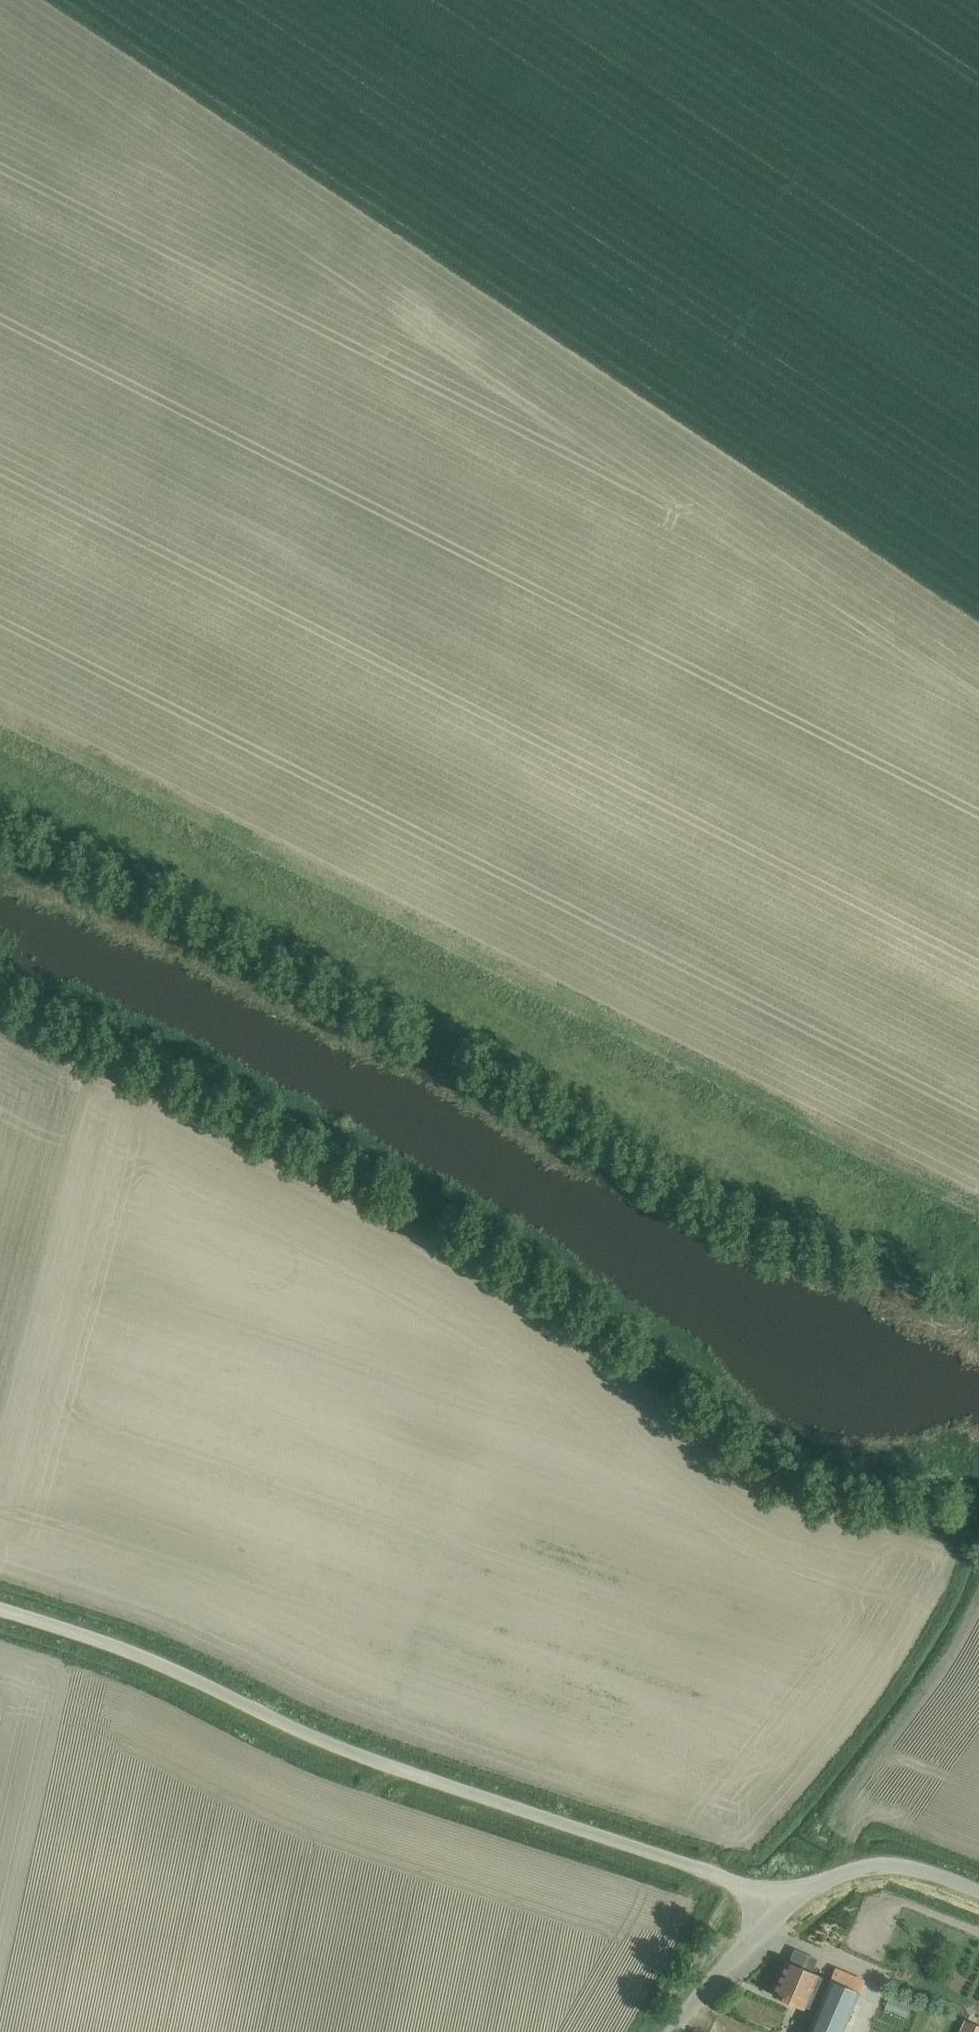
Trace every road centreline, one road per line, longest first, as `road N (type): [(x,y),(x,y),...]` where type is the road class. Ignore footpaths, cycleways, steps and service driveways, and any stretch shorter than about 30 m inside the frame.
road 1 (unclassified): [(774,1895),(361,1756),(170,1667),(0,1608)]
road 2 (unclassified): [(978,1893),(890,1866),(774,1895)]
road 3 (unclassified): [(671,2031),(774,1895)]

